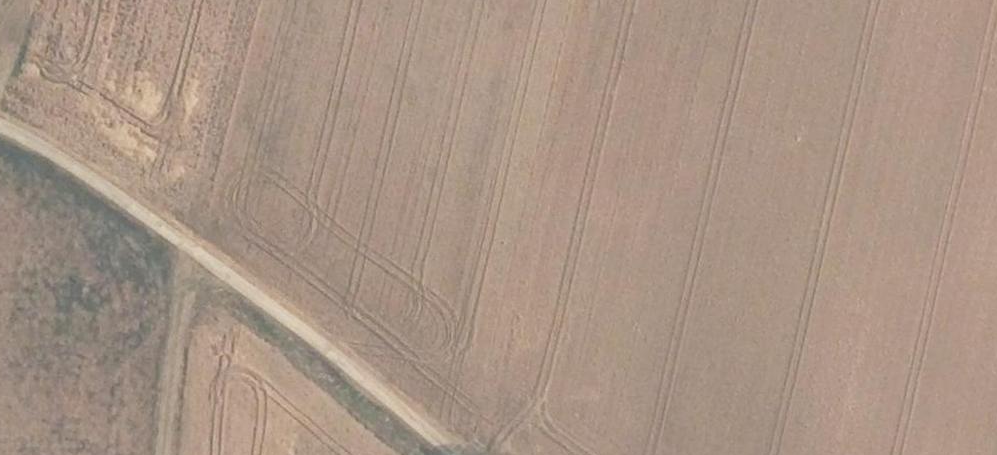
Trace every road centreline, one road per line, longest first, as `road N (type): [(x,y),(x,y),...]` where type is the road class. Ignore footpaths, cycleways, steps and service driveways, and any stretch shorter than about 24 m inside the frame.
road 1 (track): [(0,126),(50,147),(283,314),(455,454)]

